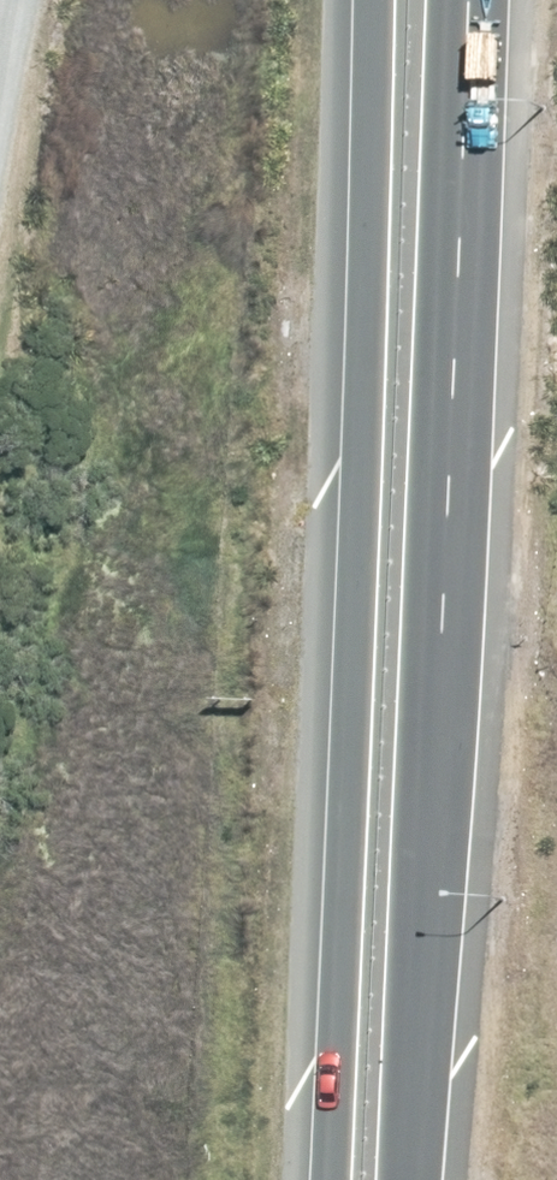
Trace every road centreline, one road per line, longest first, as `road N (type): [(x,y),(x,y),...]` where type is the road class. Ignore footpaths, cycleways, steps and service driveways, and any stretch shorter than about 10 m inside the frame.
road 1 (trunk): [(463,0),(441,747),(414,1179)]
road 2 (trunk): [(316,1179),(357,0)]

